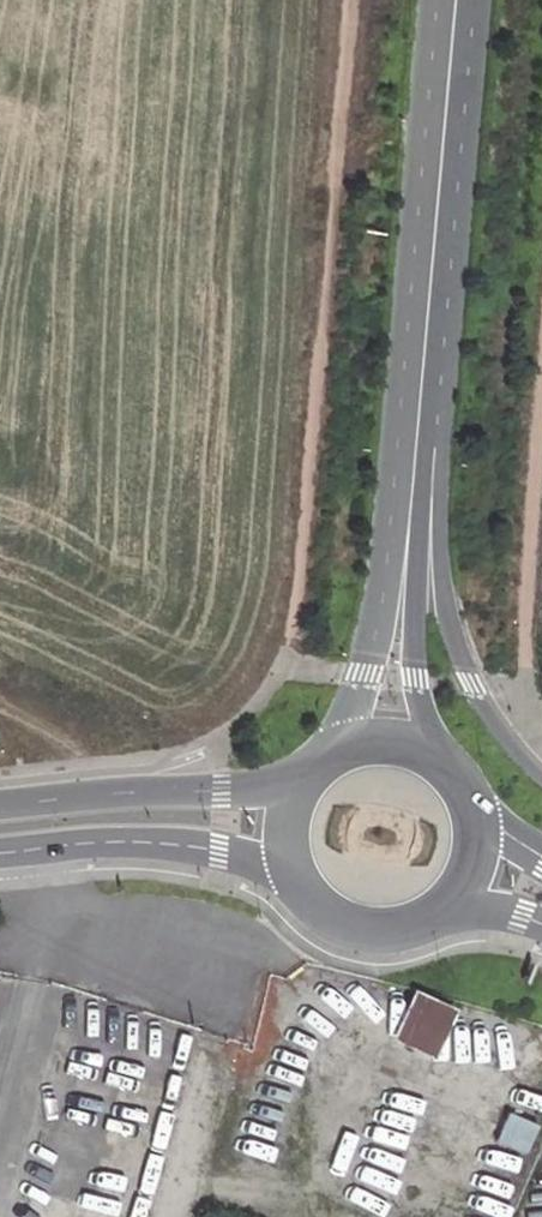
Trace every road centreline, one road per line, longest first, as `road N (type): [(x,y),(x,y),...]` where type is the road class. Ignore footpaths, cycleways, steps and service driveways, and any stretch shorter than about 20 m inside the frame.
road 1 (tertiary): [(541,778),(470,682),(445,619),(425,316)]
road 2 (tertiary): [(431,756),(416,678),(425,316)]
road 3 (tertiary): [(425,316),(378,623),(343,748)]
road 4 (tertiary): [(455,0),(425,316)]
road 5 (primary): [(303,778),(223,791),(0,804)]
road 6 (primary): [(0,851),(127,842),(220,849),(287,868)]
road 7 (primary): [(287,868),(320,914),(372,934),(400,932),(450,905)]

